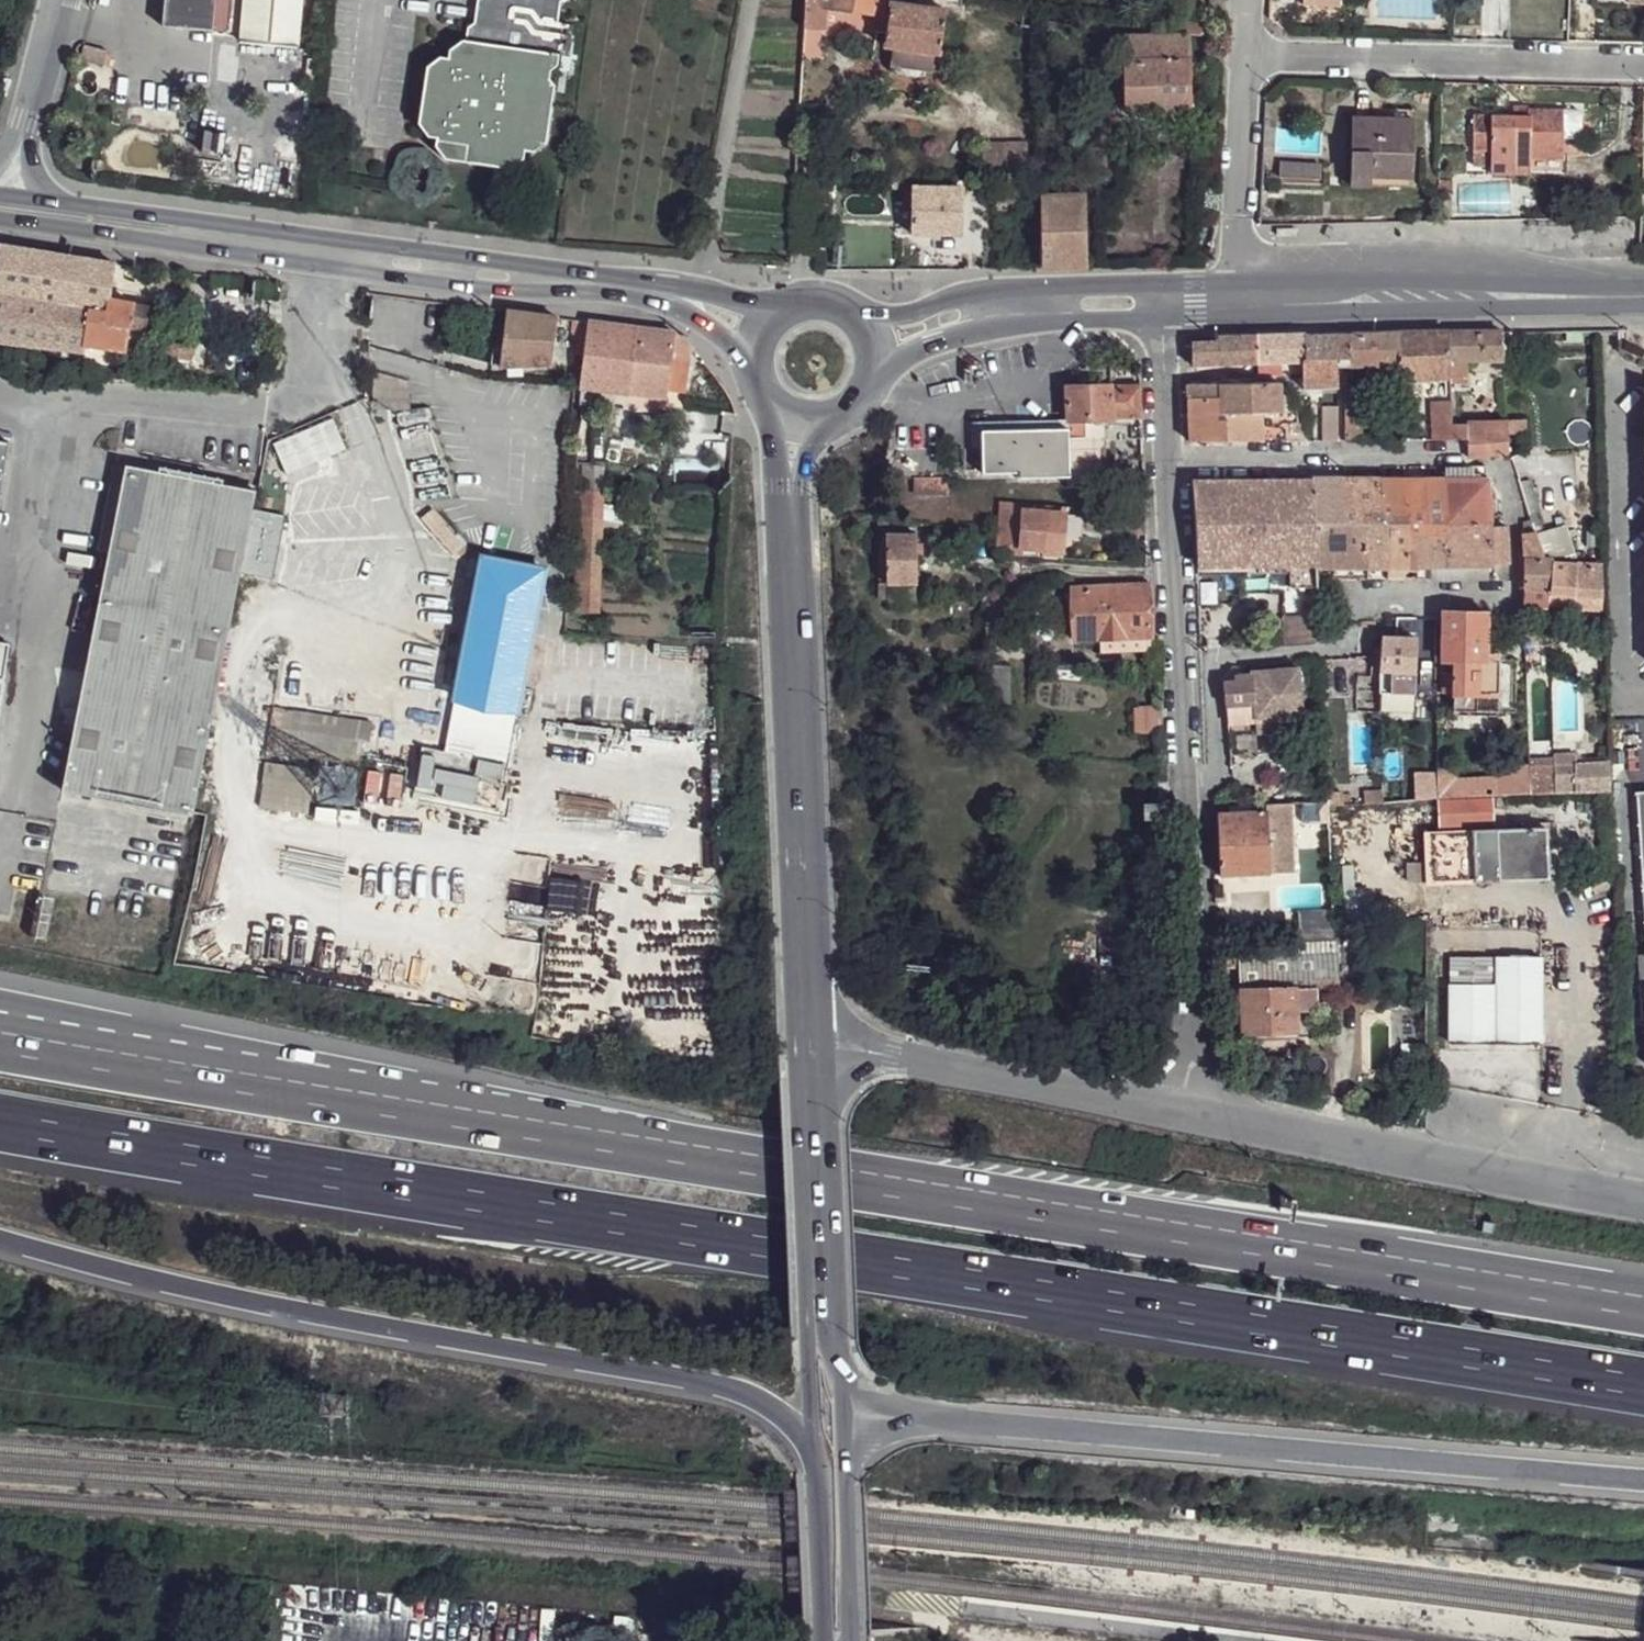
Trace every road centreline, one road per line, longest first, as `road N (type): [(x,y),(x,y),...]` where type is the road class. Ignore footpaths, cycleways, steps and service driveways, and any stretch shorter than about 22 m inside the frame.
road 1 (motorway): [(0,1116),(1643,1385)]
road 2 (motorway): [(1643,1306),(667,1152)]
road 3 (motorway): [(0,1237),(117,1274),(722,1385),(764,1402),(800,1430),(833,1474)]
road 4 (primary): [(0,221),(658,307),(713,331),(753,368)]
road 5 (primary): [(773,317),(667,285),(52,201)]
road 6 (motorway): [(667,1152),(0,1002)]
road 7 (motorway): [(667,1152),(0,1042)]
road 8 (motorway): [(993,1411),(1643,1494)]
road 9 (primary): [(792,419),(819,1044)]
road 10 (residential): [(1187,780),(1202,780),(1215,765),(1217,662),(1344,646),(1352,609),(1380,598),(1505,601),(1517,585),(1514,521),(1506,473),(1493,462)]
road 11 (residential): [(1243,51),(1643,61)]
road 12 (secondary): [(1237,313),(1632,297)]
road 13 (secondary): [(1632,297),(1492,280),(1238,280)]
road 14 (tertiary): [(1181,1107),(819,1044)]
road 15 (residential): [(1181,1107),(1193,1051),(1187,780)]
road 16 (primary): [(819,1044),(835,1367)]
road 17 (residential): [(1187,780),(1169,460)]
road 18 (tertiary): [(1643,1195),(1328,1137)]
road 19 (secondary): [(1164,282),(986,288),(904,315),(858,319)]
road 20 (secondary): [(876,368),(981,328),(1166,316)]
road 21 (residential): [(1169,460),(1450,460)]
road 22 (residential): [(1238,280),(1243,51)]
road 23 (motorway): [(833,1463),(993,1411)]
road 24 (motorway): [(835,1367),(881,1397),(993,1411)]
road 25 (secondary): [(833,1474),(836,1640)]
road 26 (tertiary): [(1328,1137),(1181,1107)]
road 27 (residential): [(1169,460),(1166,316)]
road 28 (residential): [(58,0),(24,132)]
road 29 (residential): [(1328,1137),(1349,1007)]

